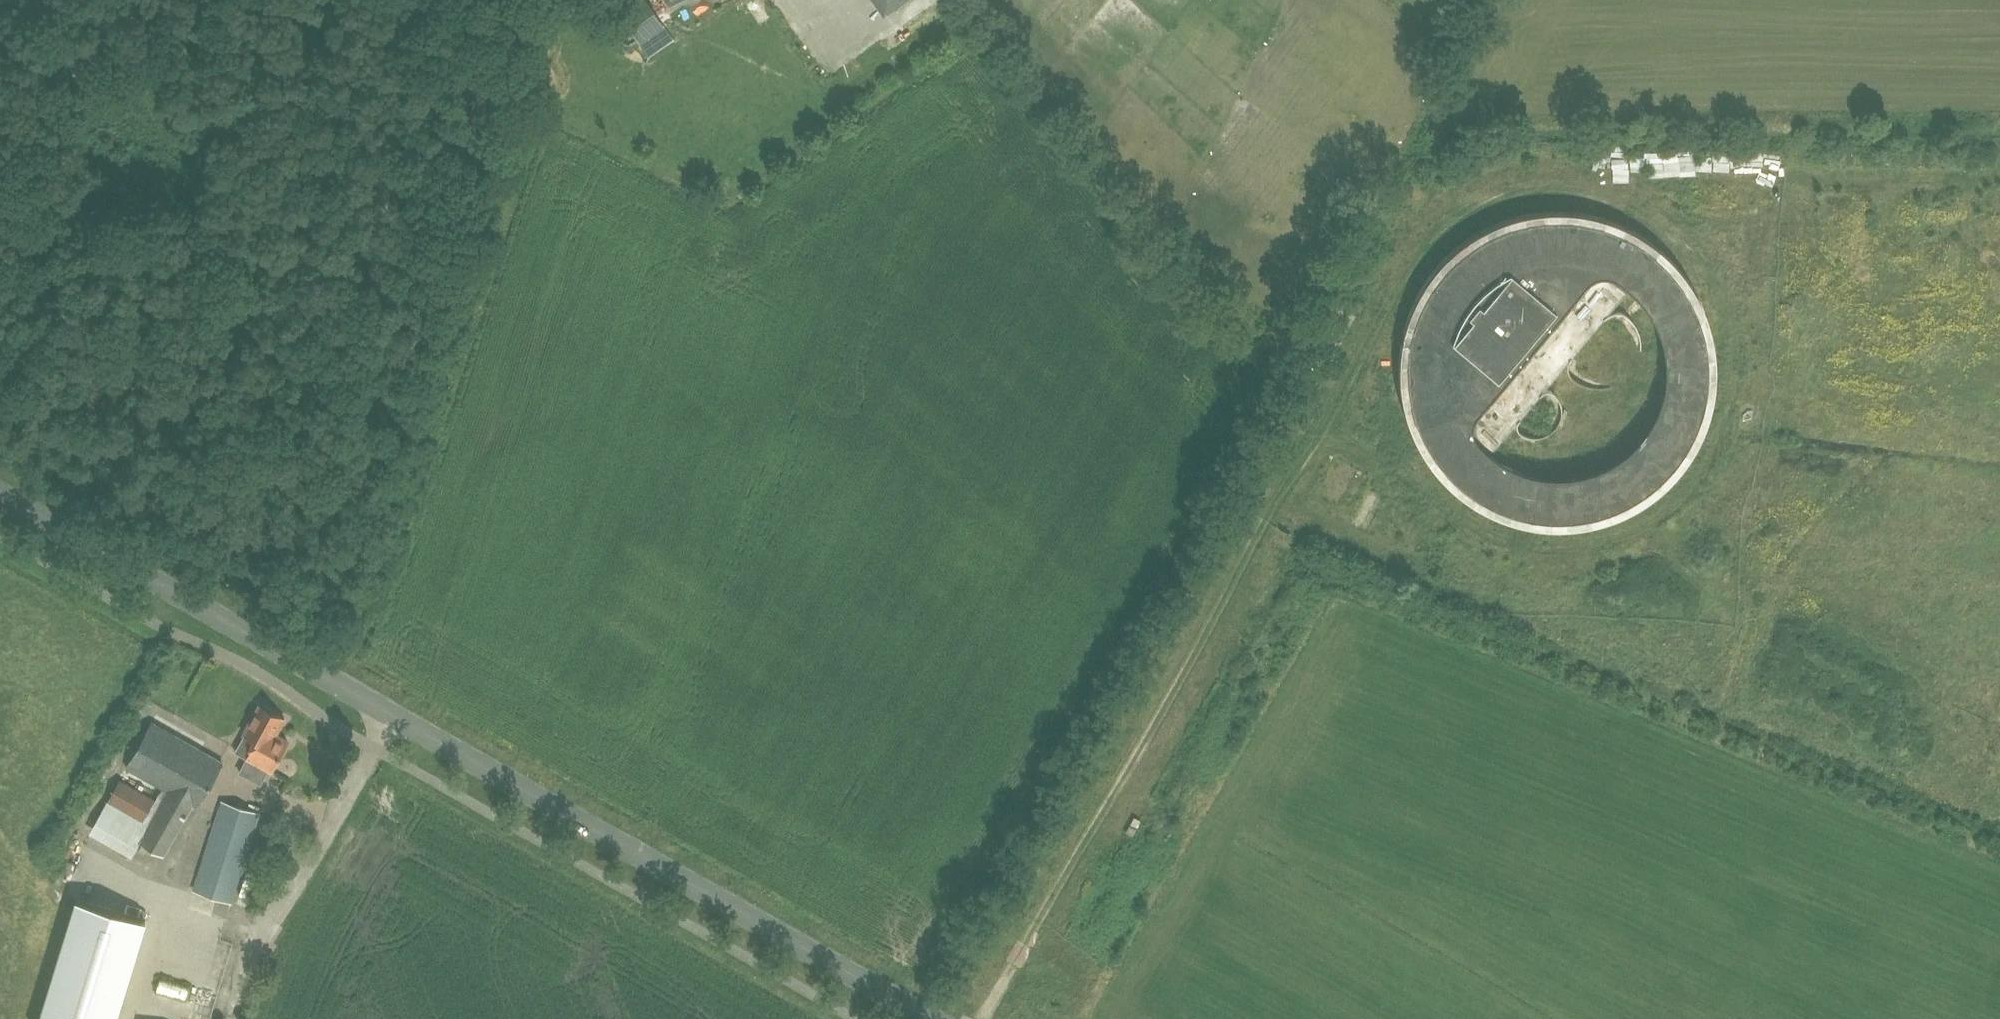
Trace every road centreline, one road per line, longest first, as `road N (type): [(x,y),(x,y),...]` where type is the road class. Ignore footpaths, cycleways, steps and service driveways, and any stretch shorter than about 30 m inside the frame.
road 1 (track): [(1349,449),(1310,450),(1403,282),(1443,236),(1497,205),(1557,194),(1618,203),(1672,232),(1729,303),(1744,362),(1738,423),(1695,502),(1646,539),(1590,558),(1502,551),(1450,523),(1374,461)]
road 2 (track): [(985,1018),(1310,450)]
road 3 (secondary): [(928,1018),(386,713)]
road 4 (secondary): [(386,713),(0,494)]
road 5 (unclassified): [(386,713),(329,833),(263,925),(237,1005)]

